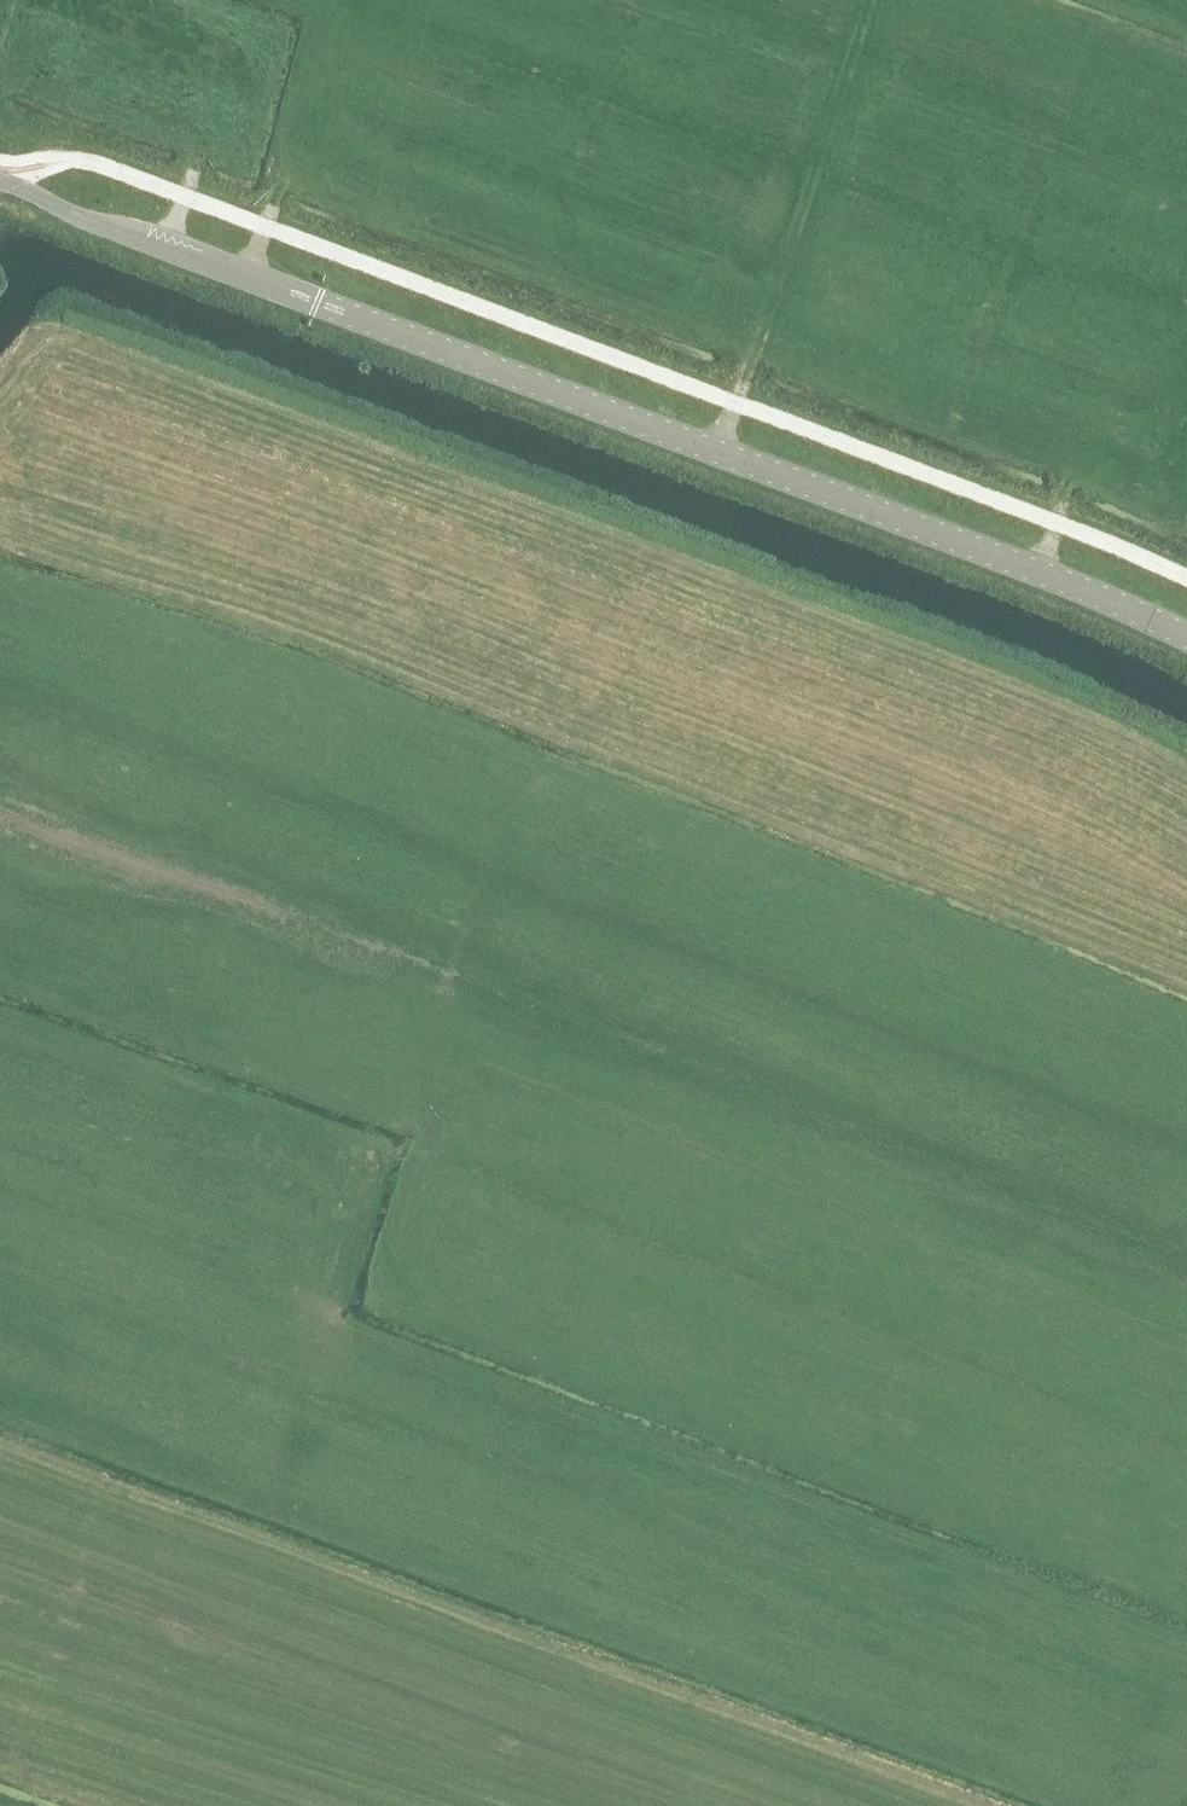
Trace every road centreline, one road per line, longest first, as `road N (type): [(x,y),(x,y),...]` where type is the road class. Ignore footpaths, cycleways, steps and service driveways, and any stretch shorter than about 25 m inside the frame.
road 1 (tertiary): [(1186,637),(0,180)]

